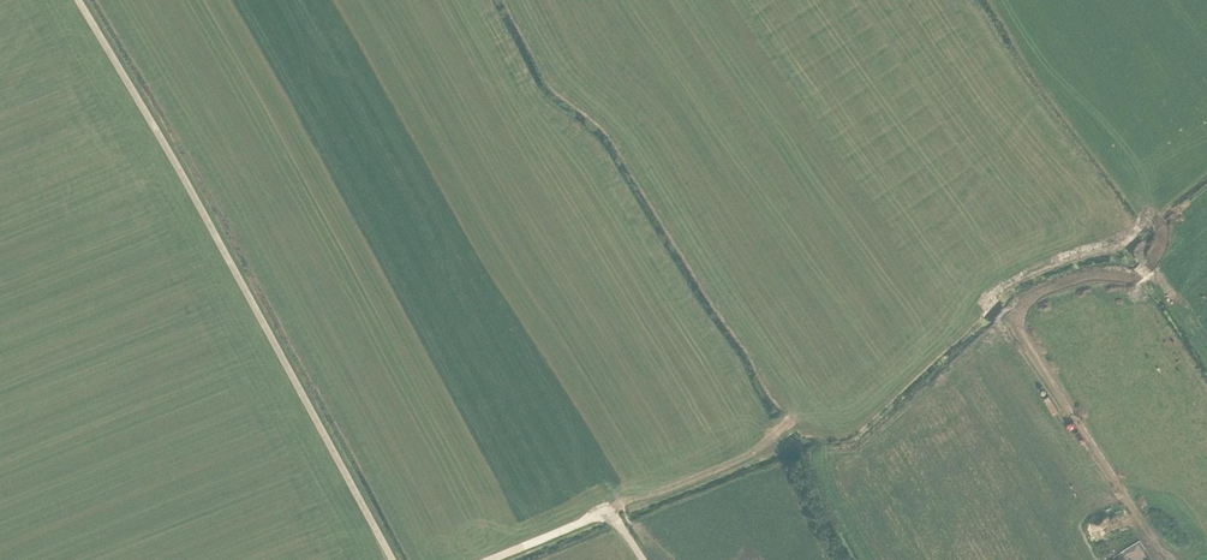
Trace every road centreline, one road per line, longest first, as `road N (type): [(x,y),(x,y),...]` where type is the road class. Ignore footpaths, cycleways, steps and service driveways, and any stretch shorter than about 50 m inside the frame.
road 1 (track): [(393,559),(73,0)]
road 2 (track): [(642,559),(611,511),(485,559)]

